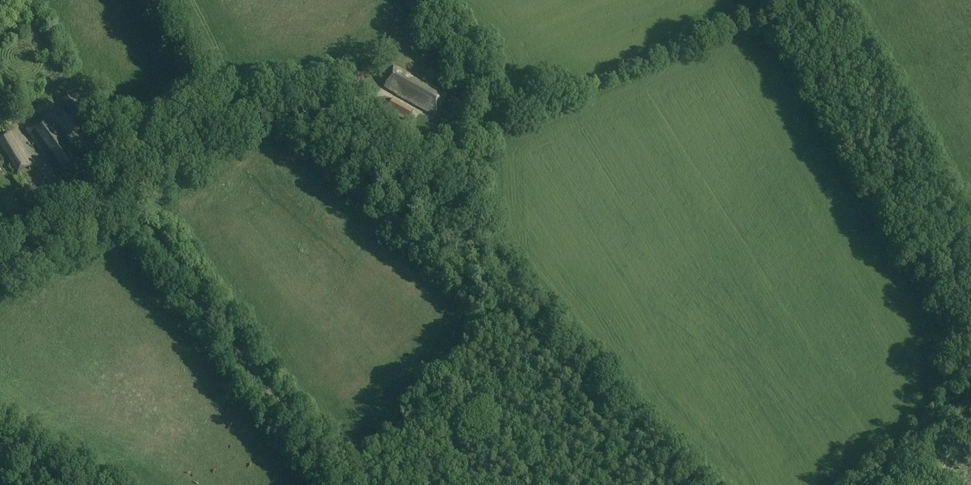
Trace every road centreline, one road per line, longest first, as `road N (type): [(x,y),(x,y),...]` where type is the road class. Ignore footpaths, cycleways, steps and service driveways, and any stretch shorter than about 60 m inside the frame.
road 1 (tertiary): [(336,484),(133,211),(96,209),(0,272)]
road 2 (track): [(691,484),(392,158)]
road 3 (track): [(769,0),(392,158)]
road 4 (track): [(392,158),(345,116),(284,101),(236,118),(116,204)]

